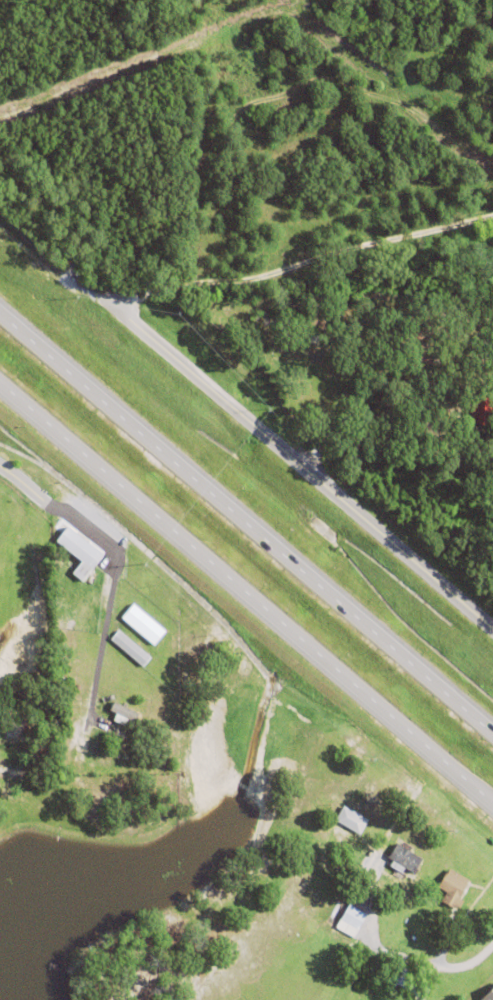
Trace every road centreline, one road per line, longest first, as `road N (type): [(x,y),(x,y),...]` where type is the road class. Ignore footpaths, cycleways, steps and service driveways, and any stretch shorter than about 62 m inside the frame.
road 1 (trunk): [(0,384),(492,806)]
road 2 (trunk): [(492,732),(0,316)]
road 3 (residential): [(492,631),(103,297)]
road 4 (residential): [(119,311),(147,289),(255,277),(492,208)]

